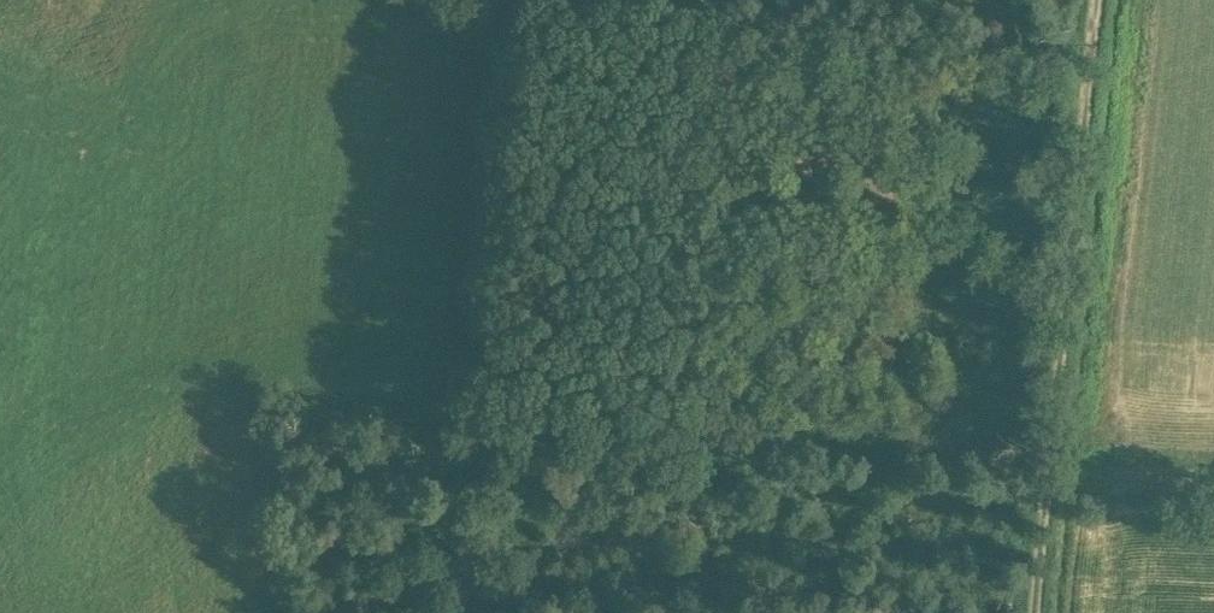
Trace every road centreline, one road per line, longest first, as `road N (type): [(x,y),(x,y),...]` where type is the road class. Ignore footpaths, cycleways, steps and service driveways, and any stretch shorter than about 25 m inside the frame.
road 1 (track): [(1036,612),(1097,0)]
road 2 (track): [(1048,485),(1213,489)]

